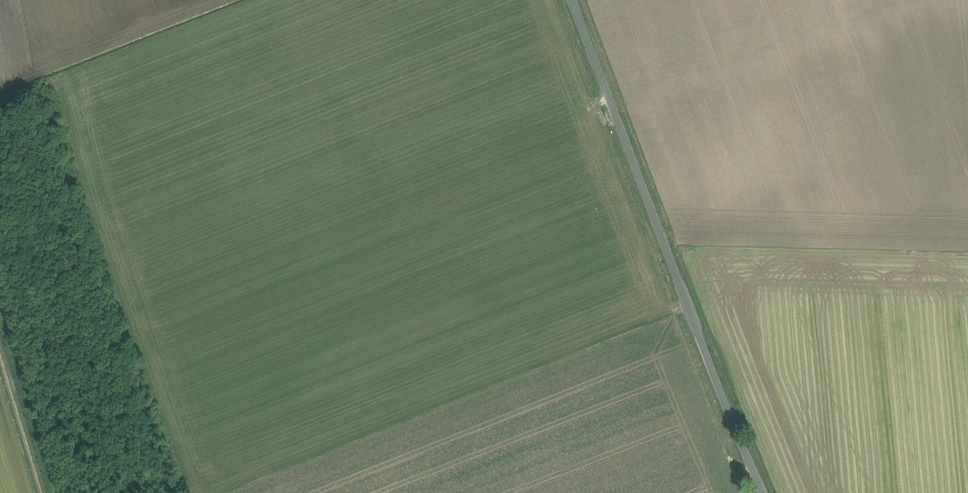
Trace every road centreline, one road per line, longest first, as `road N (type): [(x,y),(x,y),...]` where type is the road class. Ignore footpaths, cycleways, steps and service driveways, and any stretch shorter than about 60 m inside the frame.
road 1 (unclassified): [(764,492),(572,0)]
road 2 (track): [(55,492),(0,309)]

